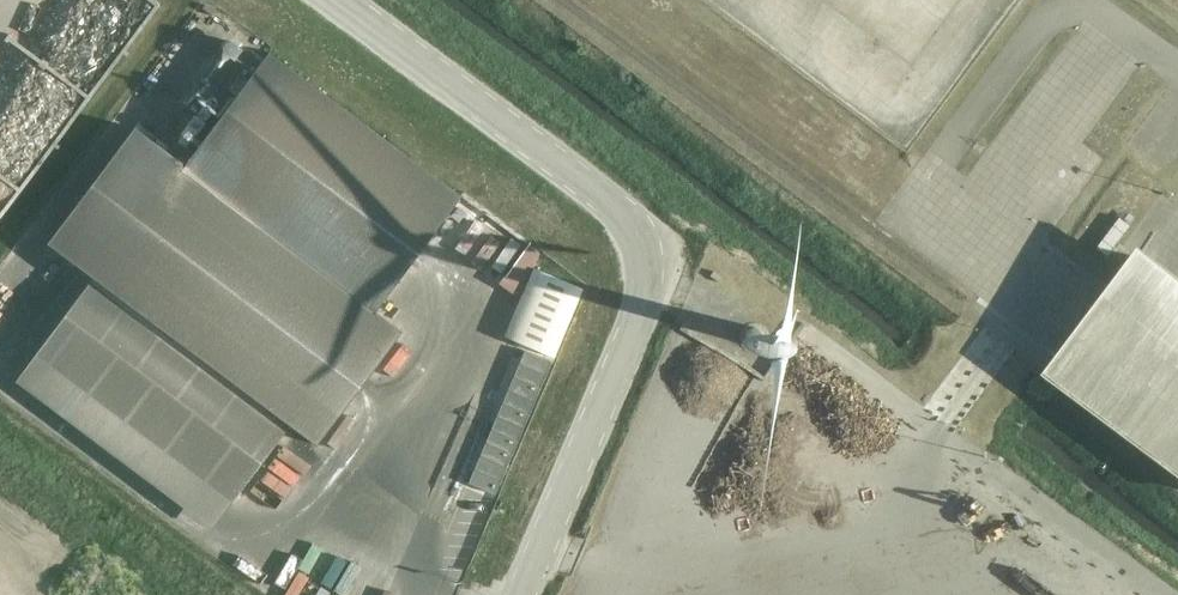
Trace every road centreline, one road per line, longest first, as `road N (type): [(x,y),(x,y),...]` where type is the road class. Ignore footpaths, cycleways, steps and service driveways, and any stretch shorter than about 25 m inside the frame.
road 1 (unclassified): [(526,594),(577,479),(631,316),(634,263),(616,224),(528,137),(343,0)]

